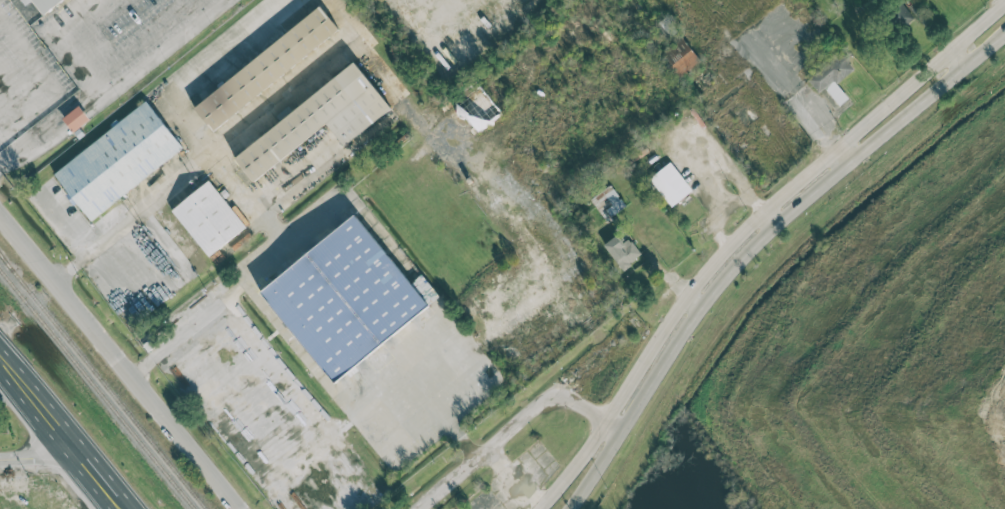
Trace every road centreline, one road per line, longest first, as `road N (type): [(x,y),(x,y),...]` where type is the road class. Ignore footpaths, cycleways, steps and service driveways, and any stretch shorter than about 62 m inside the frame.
road 1 (secondary): [(831,149),(715,258),(603,421)]
road 2 (secondary): [(621,430),(729,273),(845,166)]
road 3 (residential): [(57,282),(245,508)]
road 4 (residential): [(419,508),(605,349)]
road 5 (secondary): [(1004,1),(831,149)]
road 6 (secondary): [(845,166),(1004,35)]
road 7 (primary): [(77,453),(0,358)]

